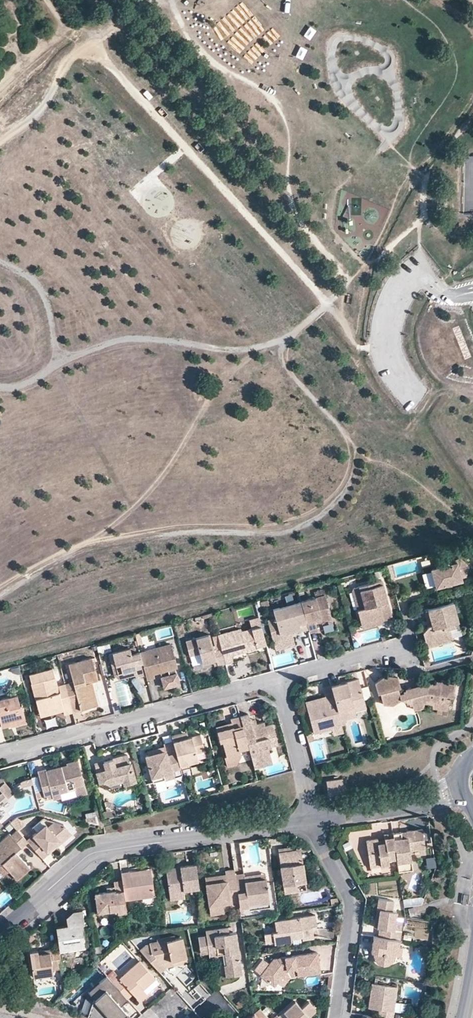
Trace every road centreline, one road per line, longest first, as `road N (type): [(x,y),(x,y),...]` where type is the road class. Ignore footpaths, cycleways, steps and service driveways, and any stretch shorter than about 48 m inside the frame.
road 1 (track): [(386,348),(357,348),(328,305),(91,45)]
road 2 (residential): [(0,934),(88,854),(310,819)]
road 3 (residential): [(280,680),(0,755)]
road 4 (residential): [(336,1017),(353,898),(310,819)]
road 5 (residential): [(410,666),(403,645),(280,680)]
road 6 (residential): [(310,819),(280,680)]
road 7 (residential): [(310,819),(440,791)]

